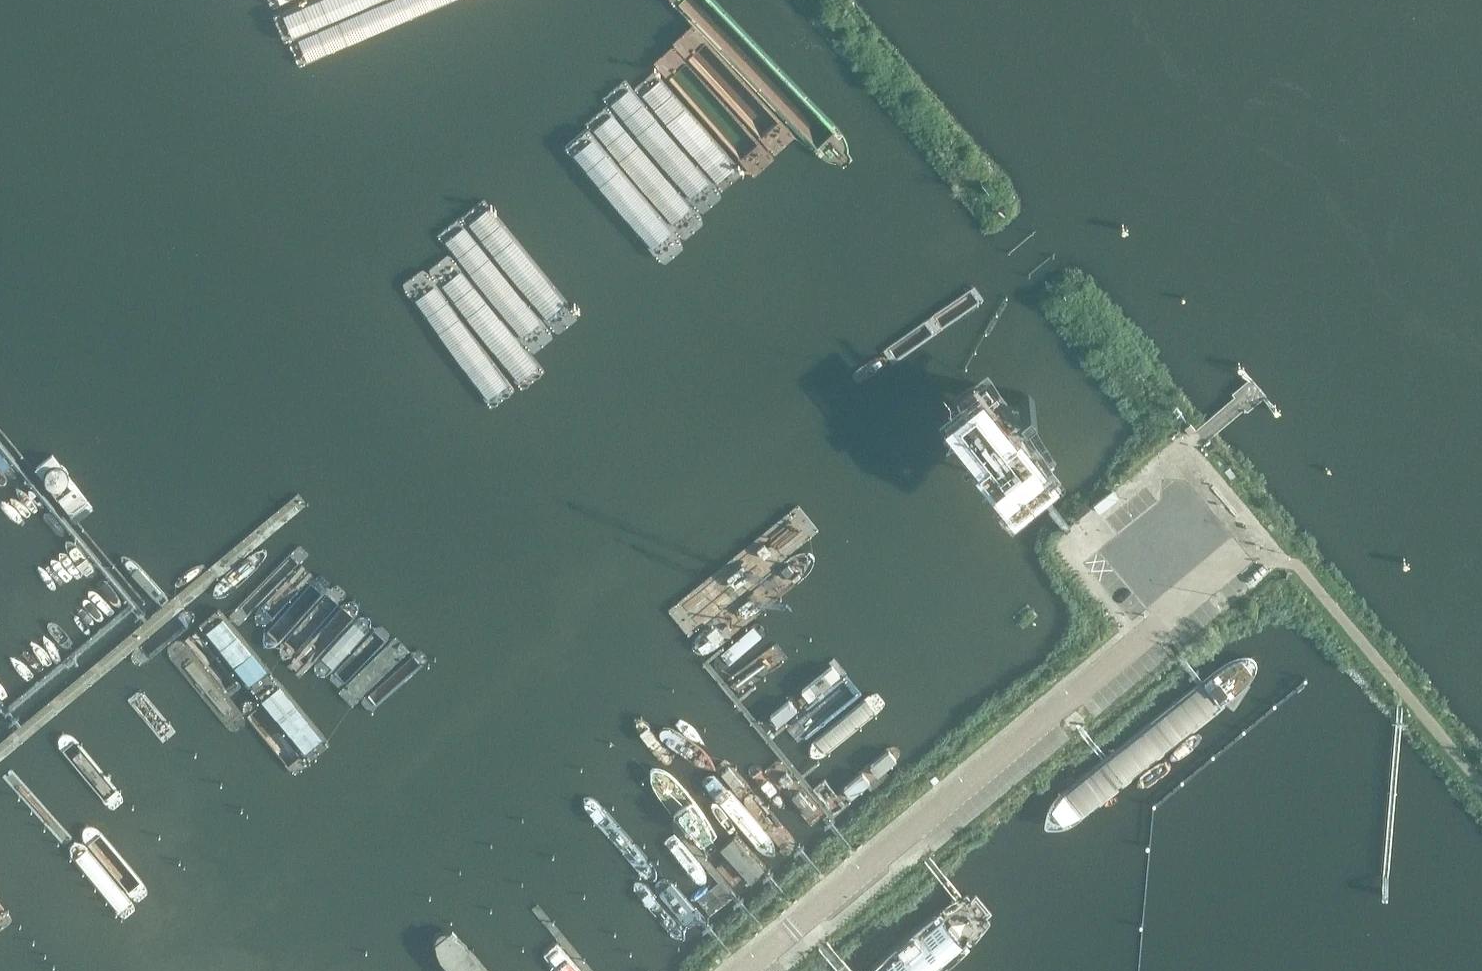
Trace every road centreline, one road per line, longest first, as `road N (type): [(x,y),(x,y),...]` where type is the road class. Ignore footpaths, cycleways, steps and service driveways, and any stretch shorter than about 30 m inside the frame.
road 1 (unclassified): [(742,970),(1246,551)]

